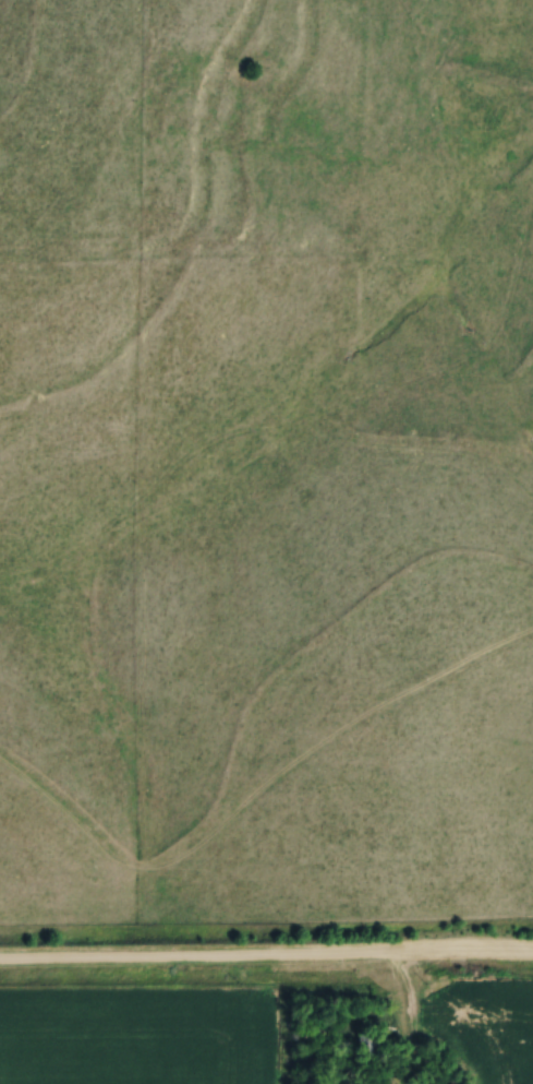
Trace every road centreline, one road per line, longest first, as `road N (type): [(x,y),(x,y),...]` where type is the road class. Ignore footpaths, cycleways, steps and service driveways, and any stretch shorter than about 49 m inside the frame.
road 1 (residential): [(532,950),(0,958)]

